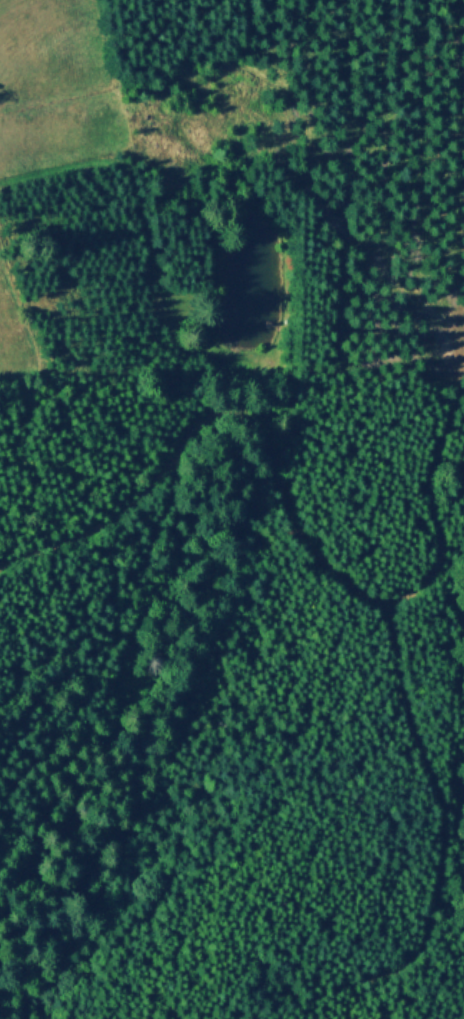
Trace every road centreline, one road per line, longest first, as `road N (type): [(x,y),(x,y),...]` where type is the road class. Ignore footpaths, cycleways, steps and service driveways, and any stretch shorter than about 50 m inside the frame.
road 1 (track): [(0,798),(98,672),(206,420),(221,408),(248,413),(258,425),(294,521),(329,570),(380,600),(433,583),(445,559),(434,491),(463,365)]
road 2 (track): [(380,600),(413,726),(444,800),(446,871),(421,953),(372,979),(328,986)]
road 3 (track): [(209,351),(186,347),(178,335),(137,189),(123,166),(104,160),(0,181)]
road 4 (track): [(0,567),(85,533),(138,499),(206,420)]

